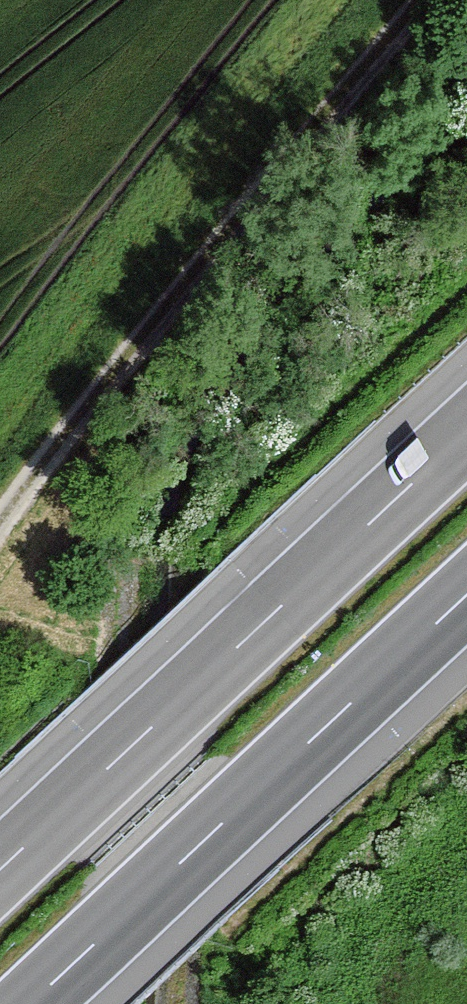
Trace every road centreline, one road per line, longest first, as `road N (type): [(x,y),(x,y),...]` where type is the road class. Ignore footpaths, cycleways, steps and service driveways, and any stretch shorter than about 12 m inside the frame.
road 1 (track): [(421,0),(0,522)]
road 2 (motorway): [(466,433),(0,870)]
road 3 (motorway): [(30,1003),(466,595)]

